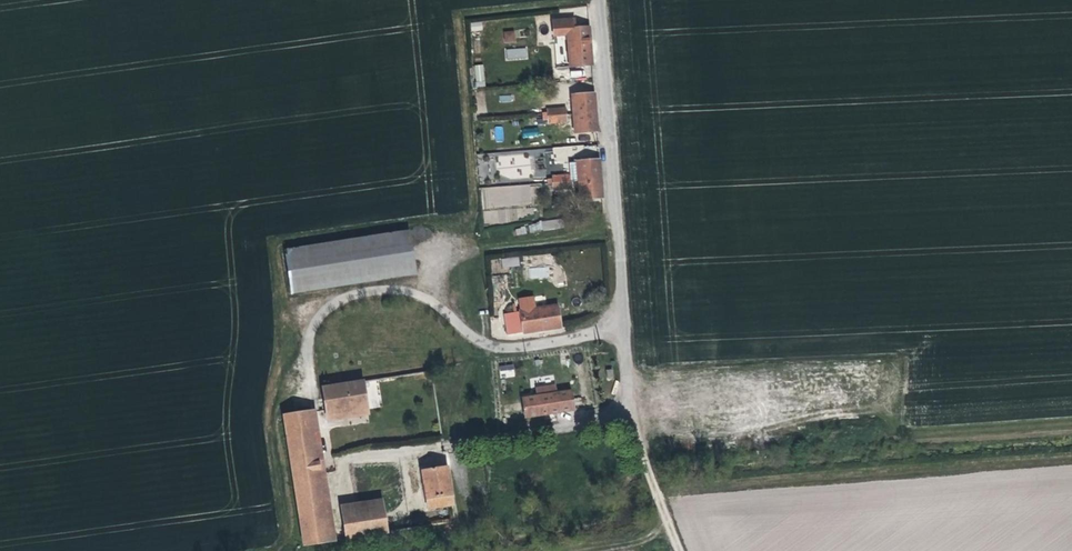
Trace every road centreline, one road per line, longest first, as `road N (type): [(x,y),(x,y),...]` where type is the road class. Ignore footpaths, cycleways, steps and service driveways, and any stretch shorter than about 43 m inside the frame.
road 1 (residential): [(638,444),(601,0)]

